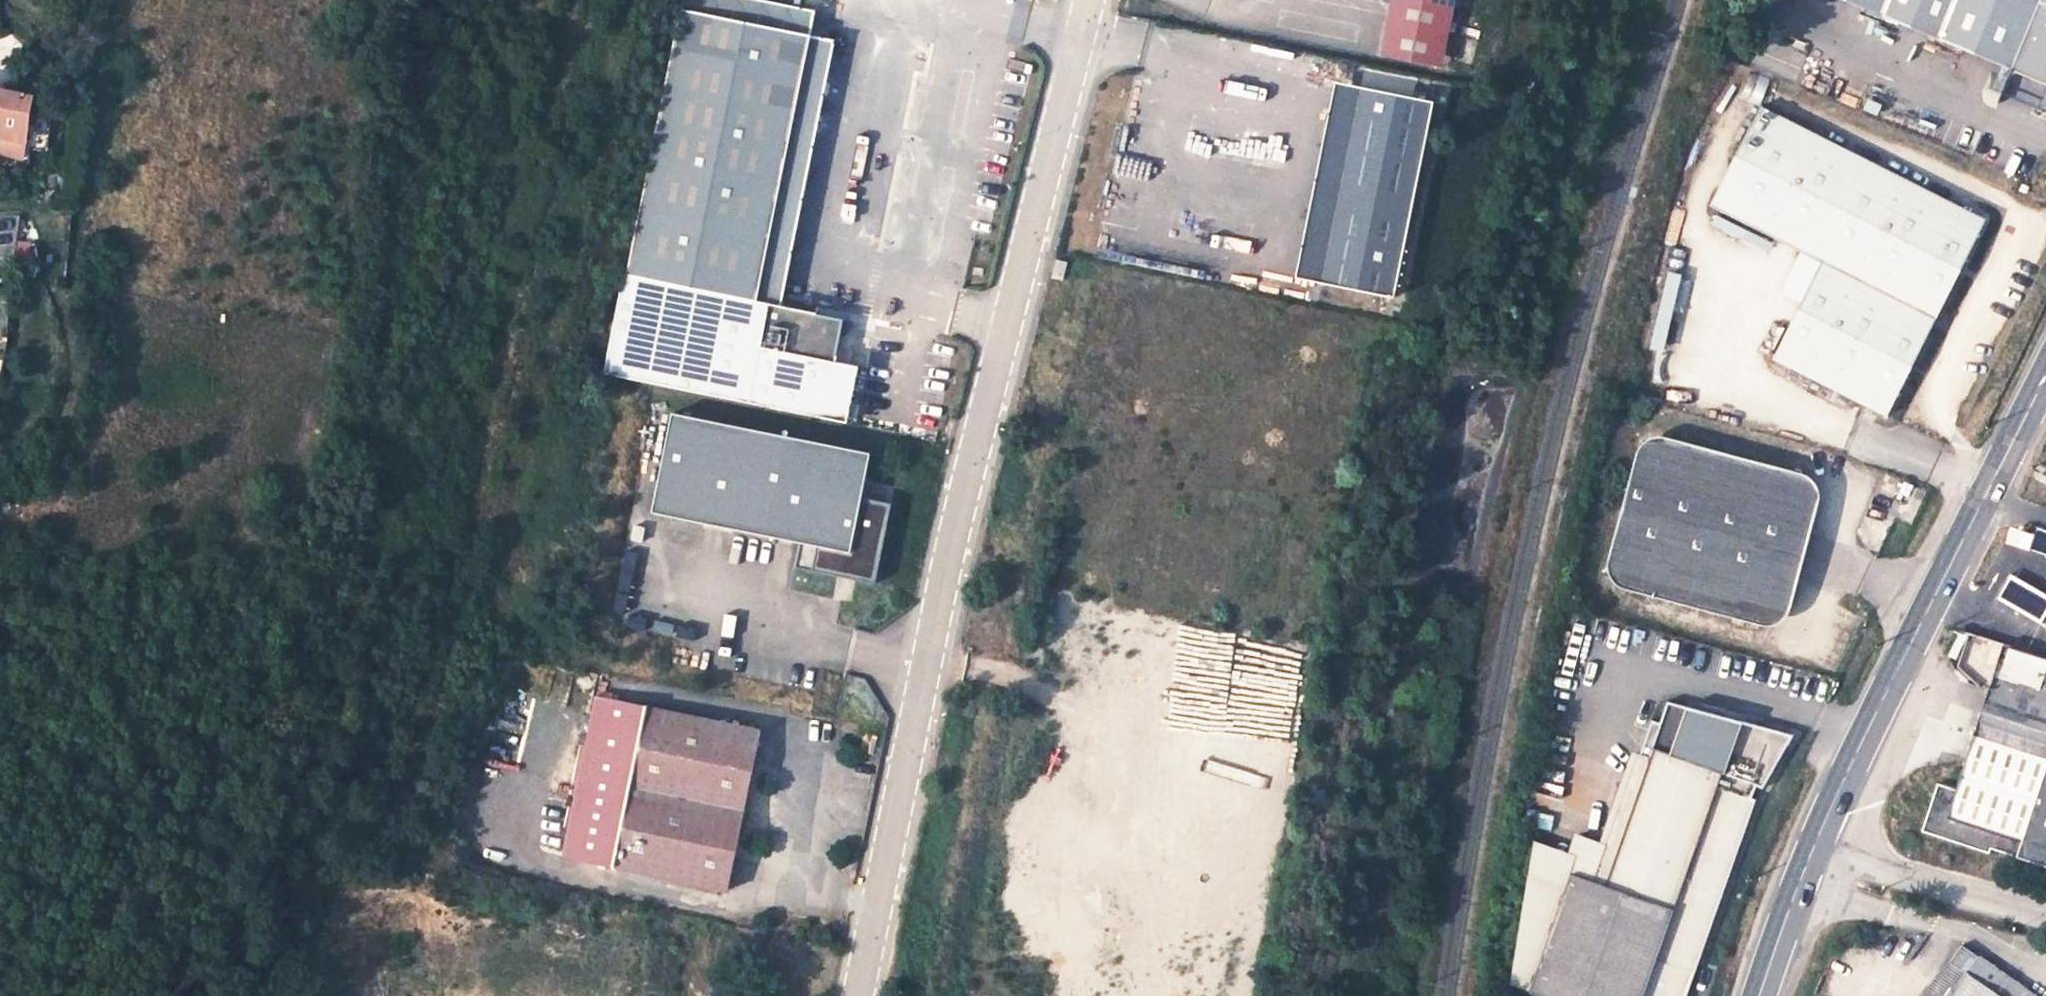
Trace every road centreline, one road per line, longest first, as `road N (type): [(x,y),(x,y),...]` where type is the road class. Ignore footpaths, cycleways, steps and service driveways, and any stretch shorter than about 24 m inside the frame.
road 1 (residential): [(856,995),(924,664),(1088,0)]
road 2 (primary): [(1809,849),(2045,380)]
road 3 (residential): [(1809,849),(2045,915)]
road 4 (primary): [(1758,995),(1809,849)]

